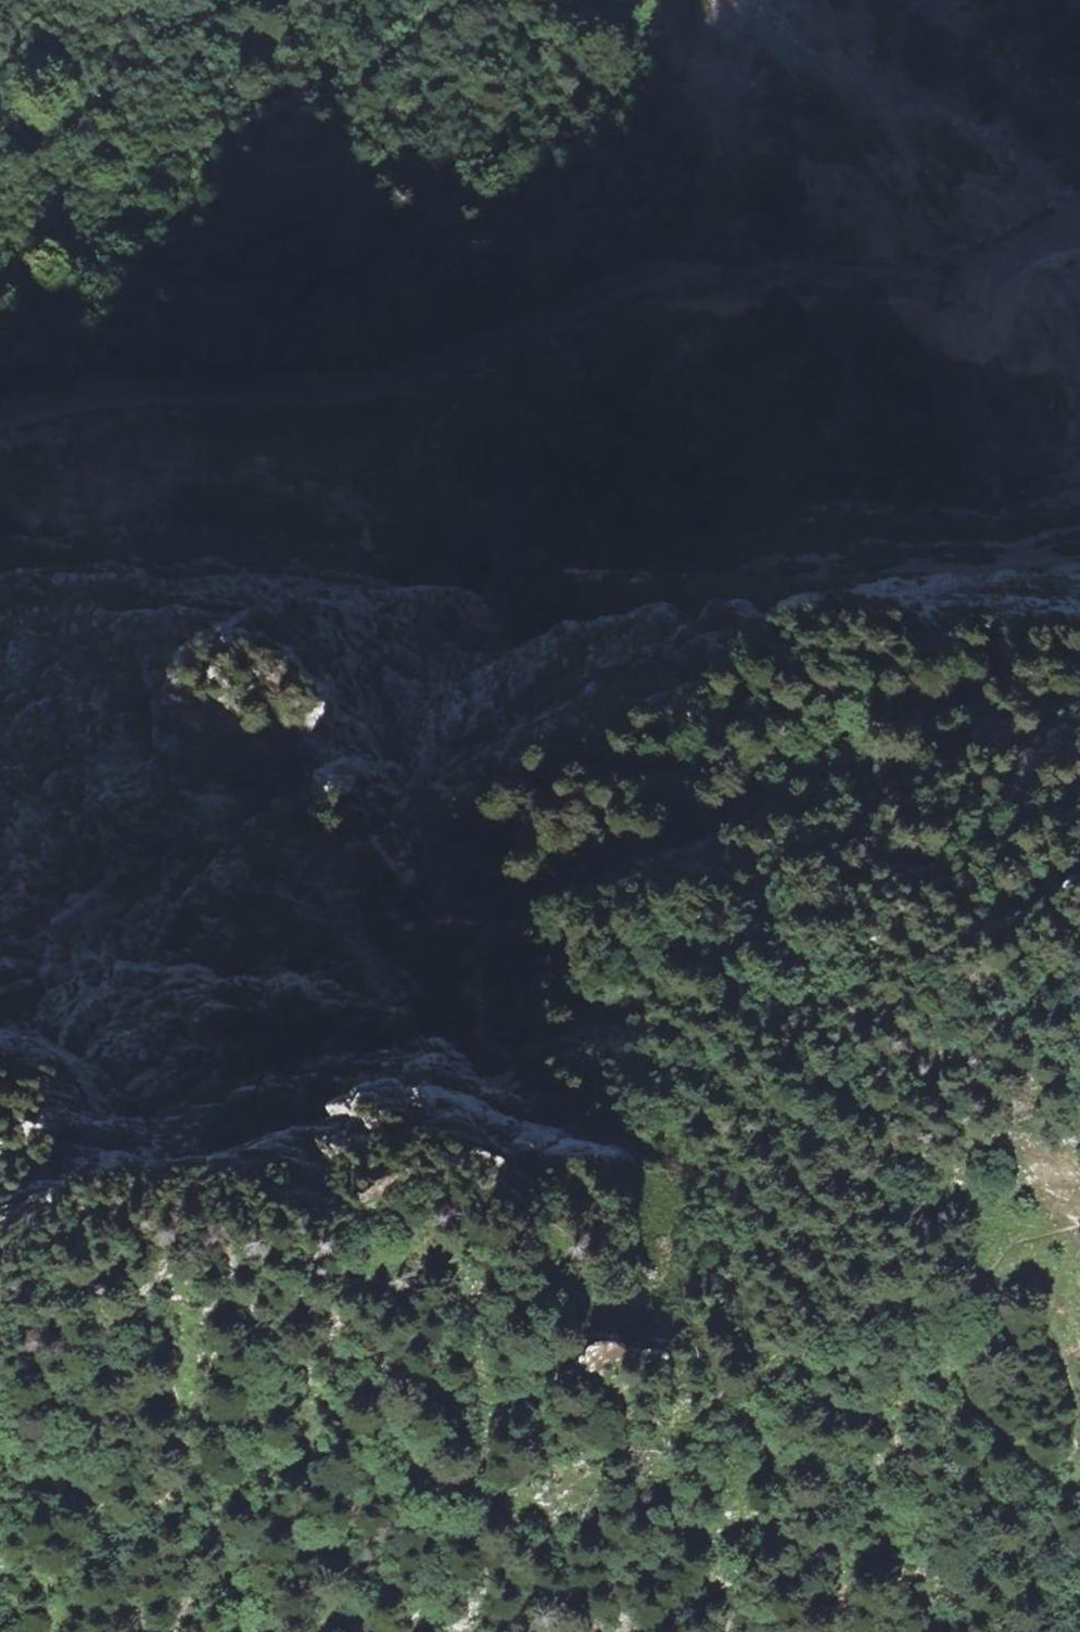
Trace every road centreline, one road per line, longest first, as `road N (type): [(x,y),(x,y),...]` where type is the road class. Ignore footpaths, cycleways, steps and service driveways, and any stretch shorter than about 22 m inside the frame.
road 1 (track): [(453,369),(632,277),(969,271),(1069,217),(1079,201)]
road 2 (unclassified): [(0,419),(81,394),(334,397),(453,369)]

